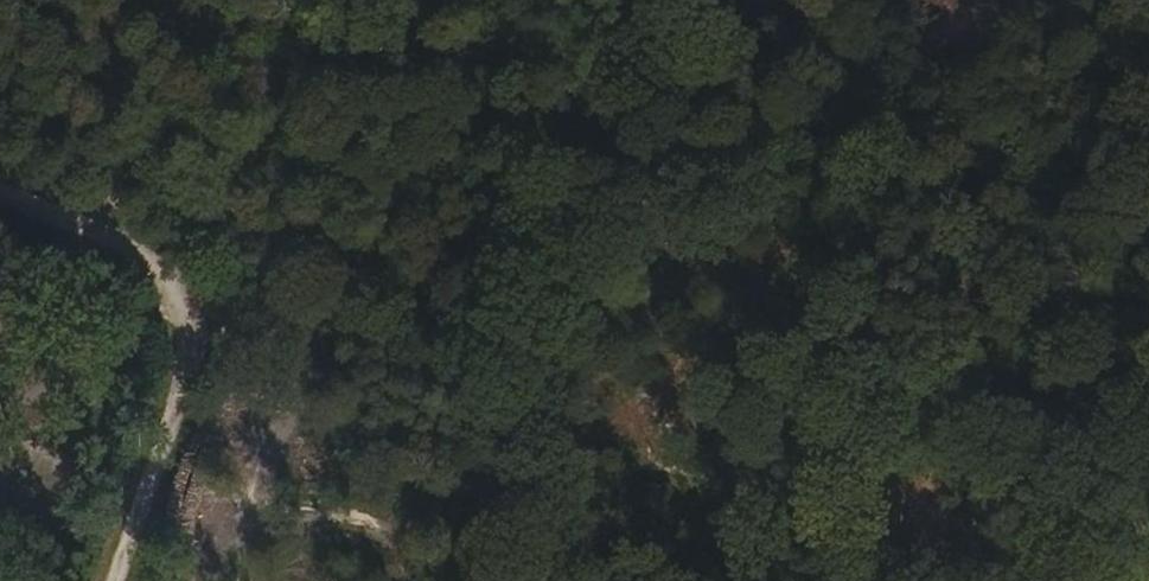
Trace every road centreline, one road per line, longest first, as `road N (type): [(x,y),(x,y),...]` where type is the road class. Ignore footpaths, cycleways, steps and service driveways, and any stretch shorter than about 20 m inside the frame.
road 1 (unclassified): [(105,580),(189,379),(179,305),(133,248),(0,194)]

